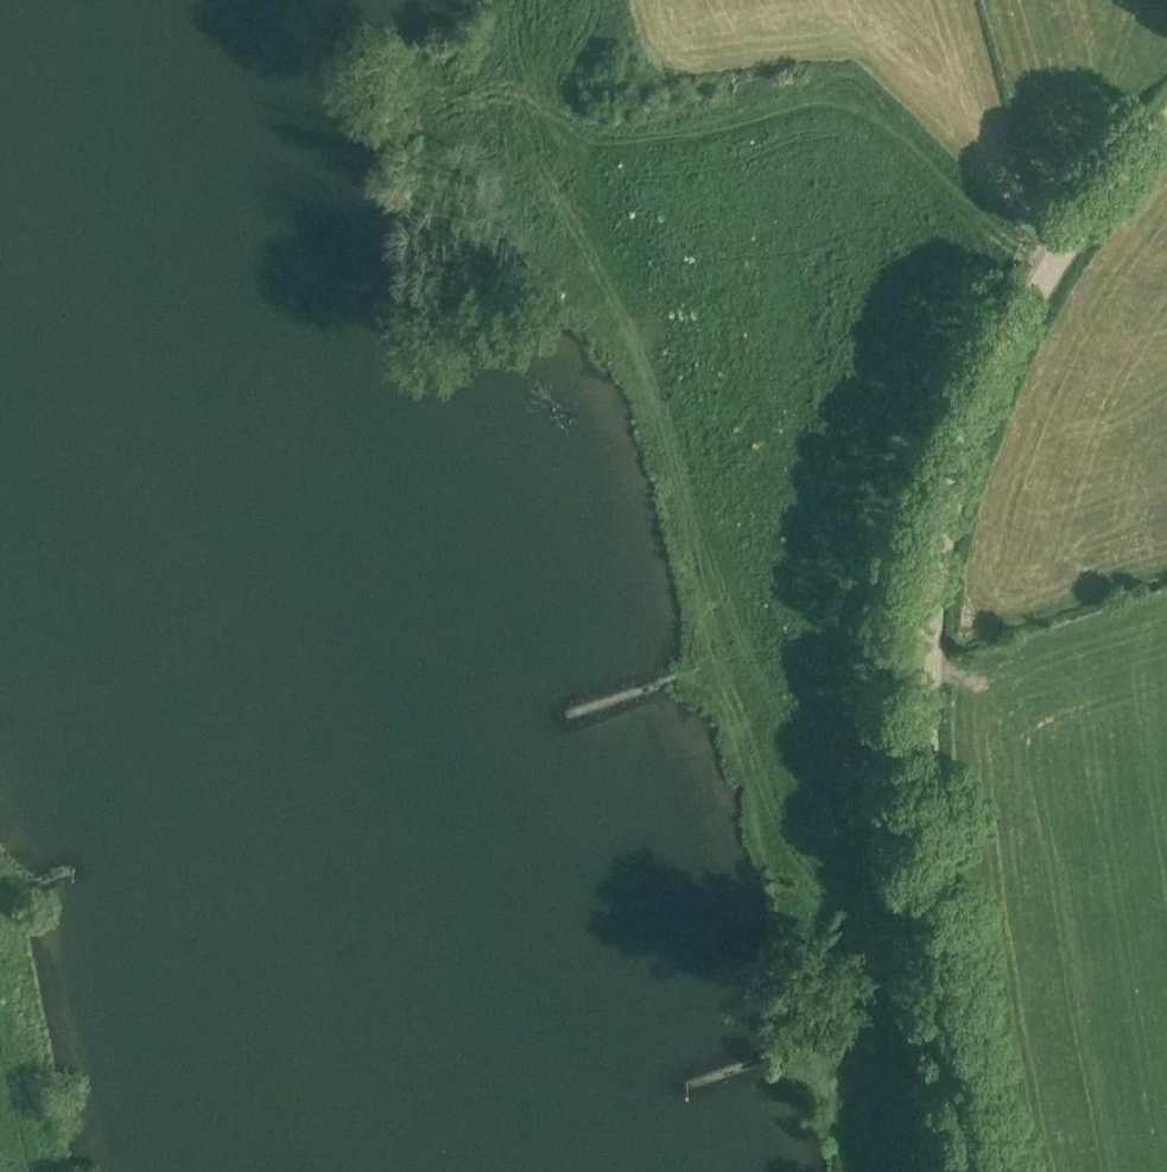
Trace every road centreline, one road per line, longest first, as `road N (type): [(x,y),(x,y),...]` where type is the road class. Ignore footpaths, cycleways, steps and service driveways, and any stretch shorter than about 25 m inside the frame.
road 1 (tertiary): [(994,1171),(960,1020),(934,826),(931,639),(942,553),(964,467),(1020,326),(1052,268),(1166,128)]

